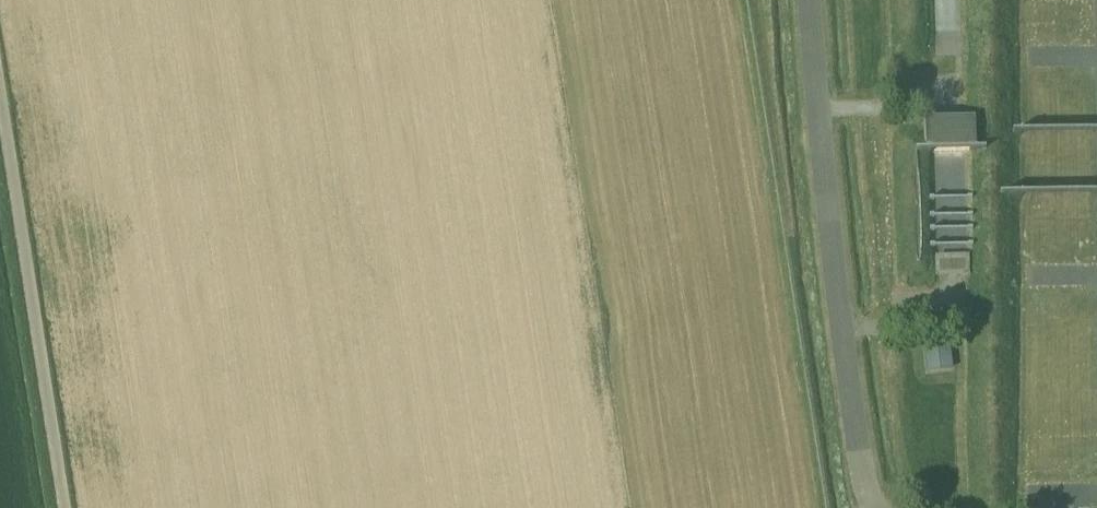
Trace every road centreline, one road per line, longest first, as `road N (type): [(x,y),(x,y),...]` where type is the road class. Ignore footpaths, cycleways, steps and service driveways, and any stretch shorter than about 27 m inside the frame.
road 1 (unclassified): [(73,507),(0,56)]

